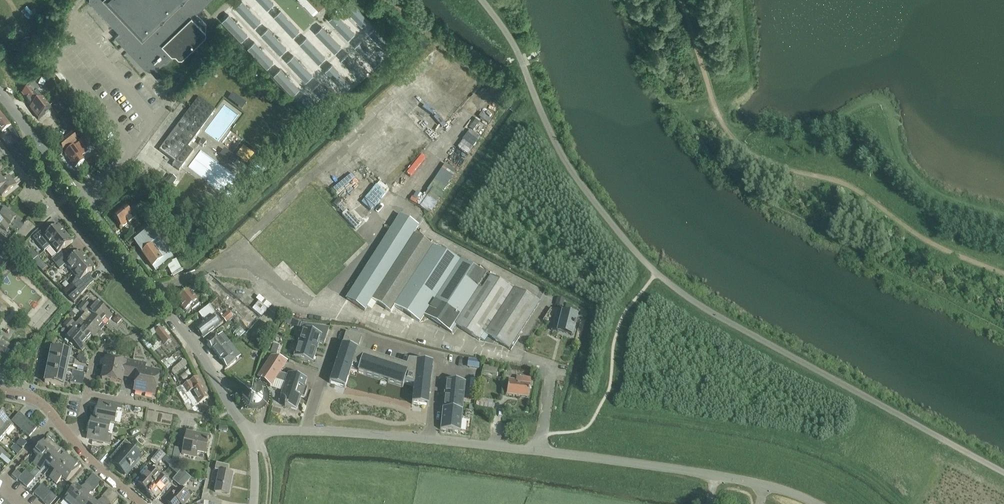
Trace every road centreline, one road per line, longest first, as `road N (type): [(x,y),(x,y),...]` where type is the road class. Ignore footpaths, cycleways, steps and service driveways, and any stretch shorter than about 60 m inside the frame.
road 1 (unclassified): [(813,503),(743,481),(540,451),(370,433),(254,434)]
road 2 (residential): [(254,434),(201,350),(84,202)]
road 3 (residential): [(107,268),(56,208),(21,120)]
road 4 (residential): [(207,418),(86,395)]

